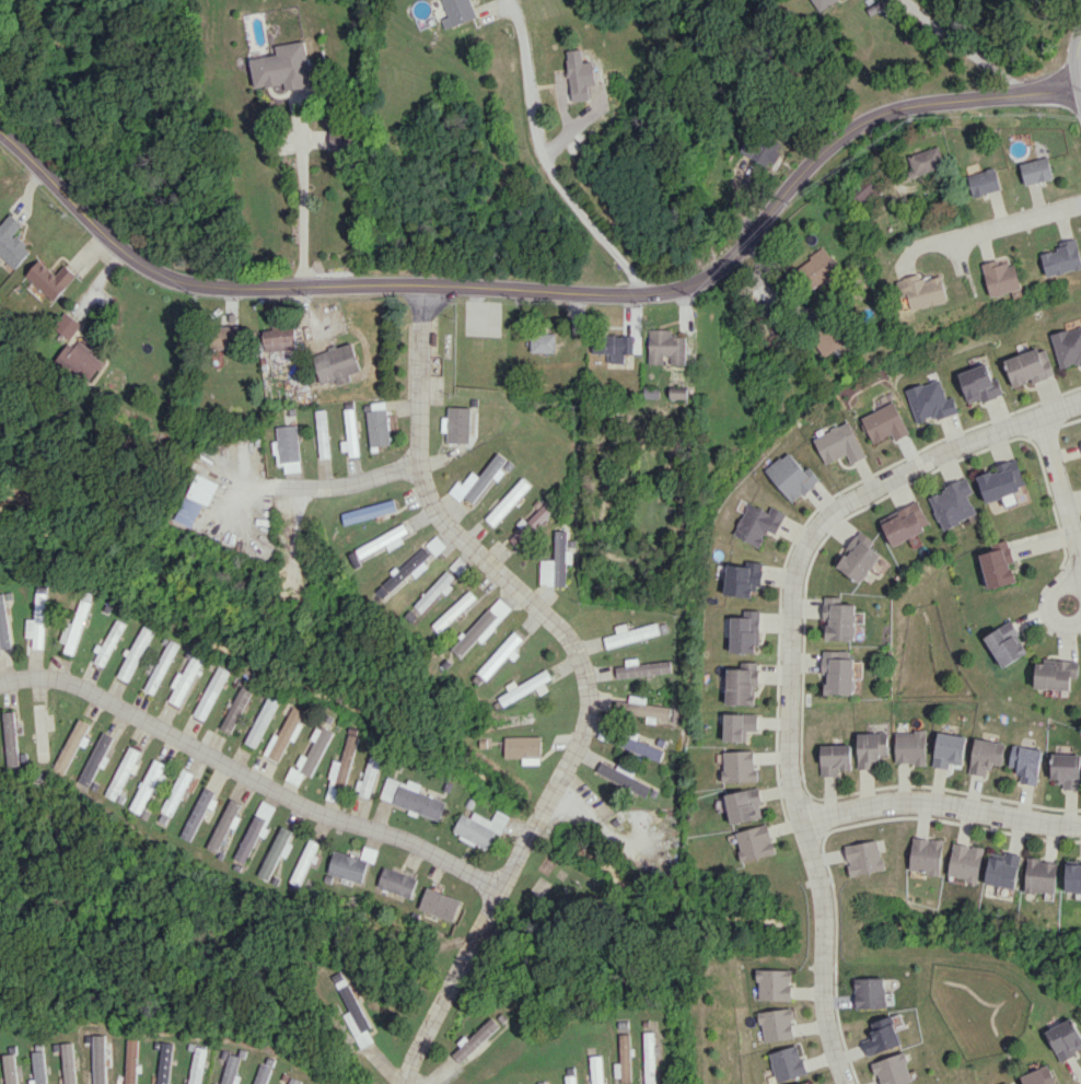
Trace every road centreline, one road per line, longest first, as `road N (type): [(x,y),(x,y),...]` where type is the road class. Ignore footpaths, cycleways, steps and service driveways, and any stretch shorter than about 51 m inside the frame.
road 1 (residential): [(1080,90),(875,113),(826,144),(736,253),(684,287),(640,294),(420,282),(213,289),(173,281),(118,244),(0,132)]
road 2 (residential): [(420,282),(421,493),(443,526),(567,639),(585,687),(579,747),(496,891),(405,1083)]
road 3 (residential): [(846,1083),(823,995),(823,873),(789,764),(795,563),(814,521),(915,466),(1080,400)]
road 4 (residential): [(640,294),(545,164),(509,15)]
road 5 (residential): [(1080,825),(921,805),(803,825)]
road 6 (residential): [(210,465),(275,490),(342,487),(418,466)]
road 7 (residential): [(1039,413),(1080,560),(1069,605)]
road 8 (residential): [(920,242),(1080,201)]

